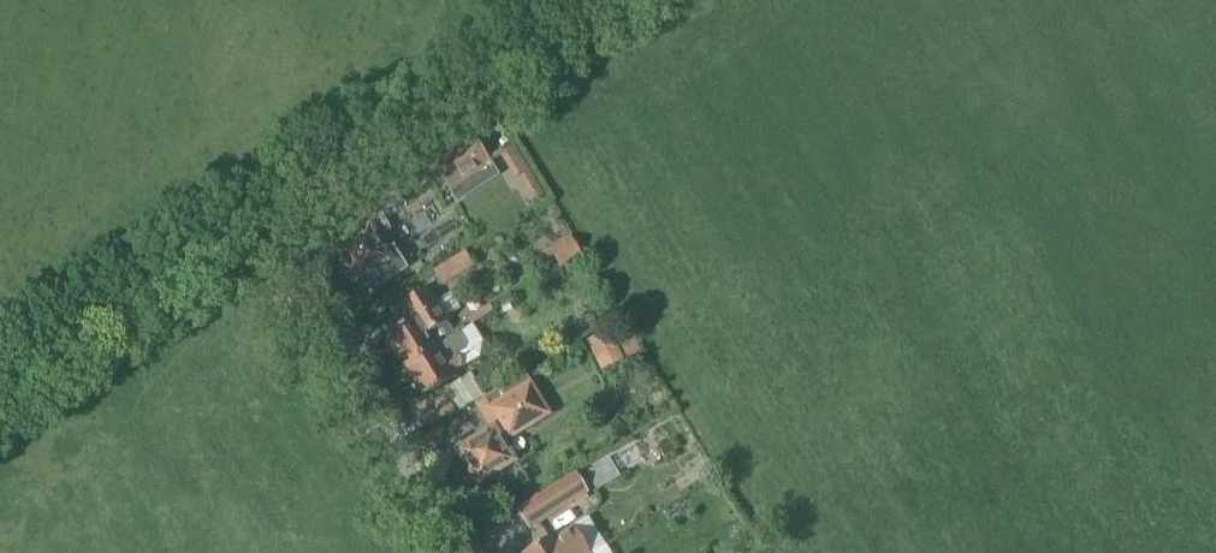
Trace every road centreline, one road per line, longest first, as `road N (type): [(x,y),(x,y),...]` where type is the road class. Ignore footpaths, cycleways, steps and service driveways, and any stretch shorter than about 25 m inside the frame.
road 1 (unclassified): [(257,220),(609,0)]
road 2 (unclassified): [(460,552),(257,220)]
road 3 (unclassified): [(0,383),(257,220)]

